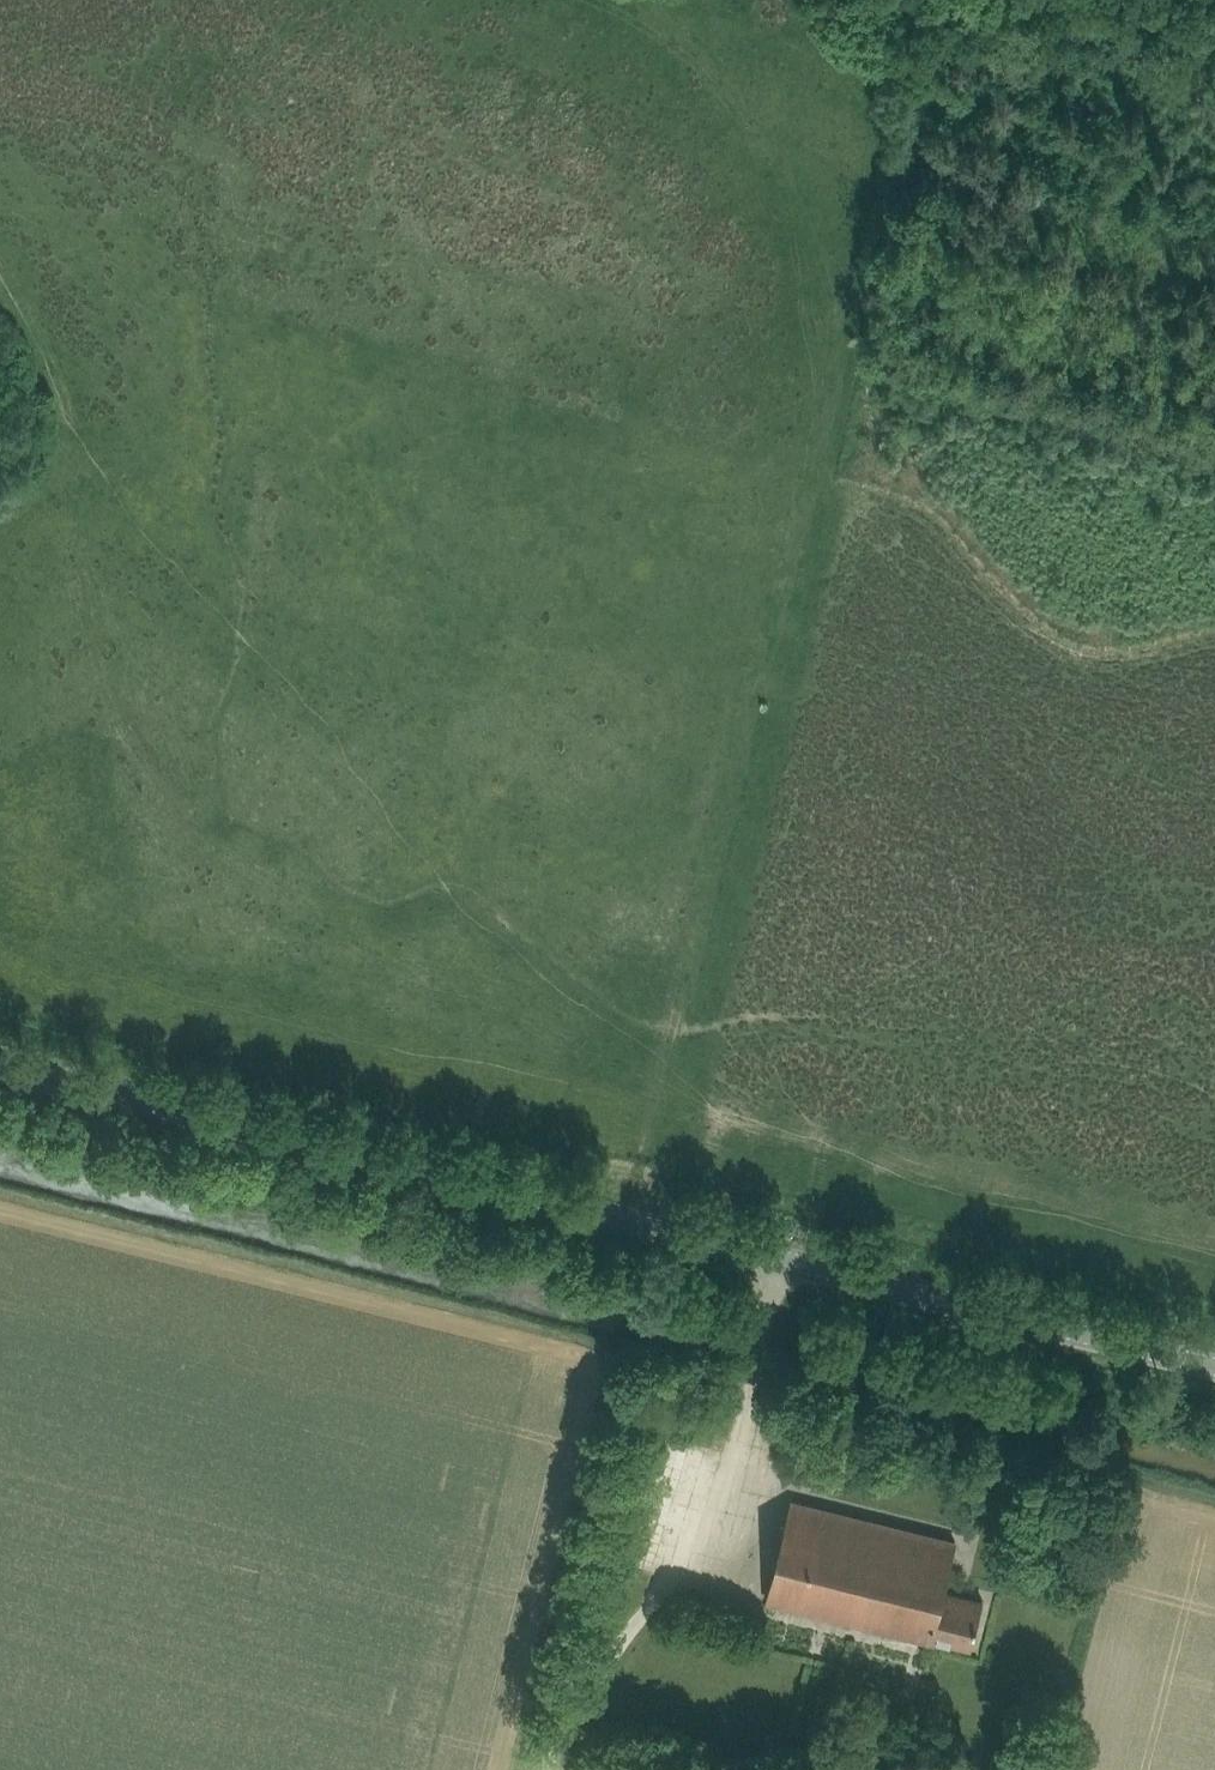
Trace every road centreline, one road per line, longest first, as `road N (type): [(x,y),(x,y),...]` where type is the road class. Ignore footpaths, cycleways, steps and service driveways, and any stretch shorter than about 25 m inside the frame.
road 1 (tertiary): [(1214,1368),(0,1067)]

